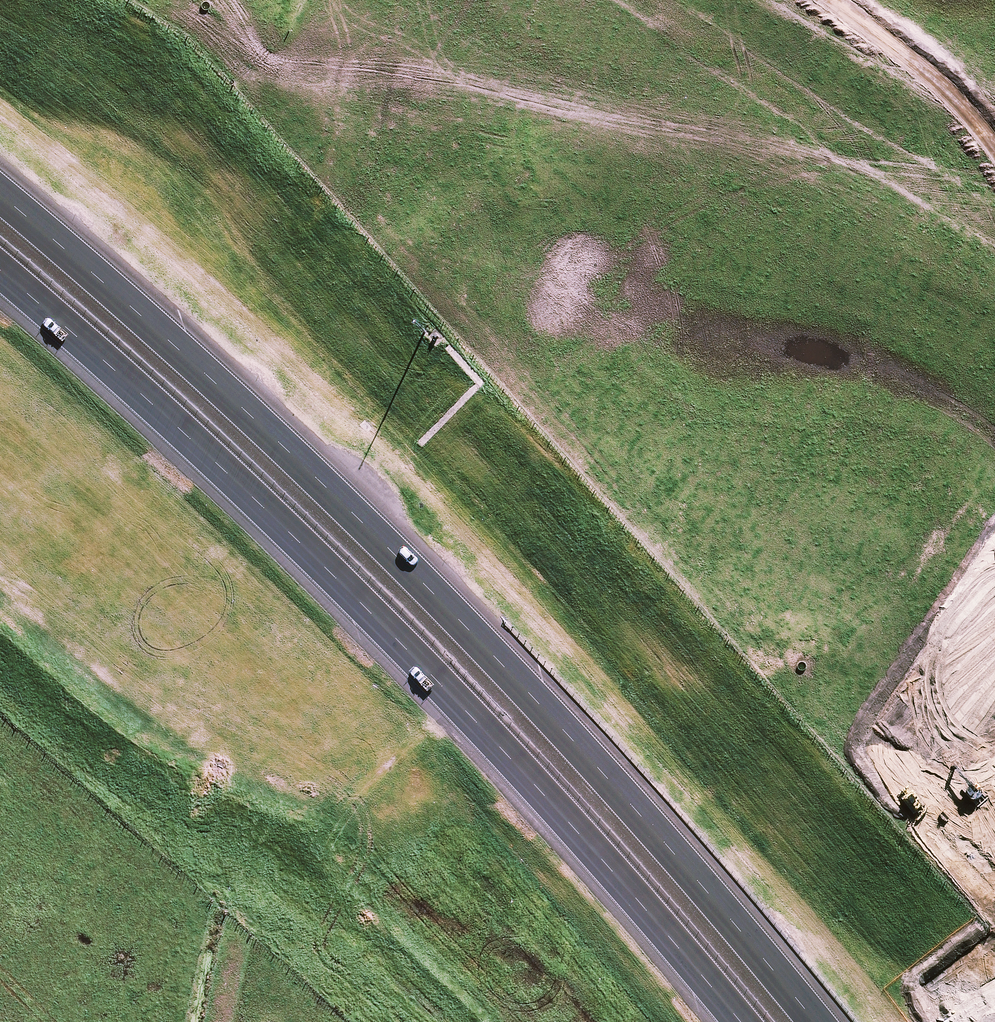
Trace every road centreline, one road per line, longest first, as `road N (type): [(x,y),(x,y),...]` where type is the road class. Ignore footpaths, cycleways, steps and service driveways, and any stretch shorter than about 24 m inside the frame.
road 1 (motorway): [(0,194),(264,425),(512,673),(814,1021)]
road 2 (motorway): [(742,1021),(456,696),(215,457),(0,270)]
road 3 (secondary): [(64,827),(557,341)]
road 4 (secondary): [(601,391),(104,870)]
road 5 (motorway): [(726,491),(994,919)]
road 6 (motorway): [(388,120),(547,226),(597,231),(669,215)]
road 7 (motorway): [(780,200),(709,389),(726,491)]
road 8 (secondary): [(669,215),(867,0)]
road 9 (motorway): [(388,120),(557,341)]
road 10 (secondary): [(972,0),(780,200)]
road 11 (secondary): [(780,200),(601,391)]
road 12 (motorway): [(233,1021),(104,870)]
road 13 (motorway): [(230,0),(388,120)]
road 14 (secondary): [(557,341),(669,215)]
road 15 (motorway): [(601,391),(676,443),(726,491)]

